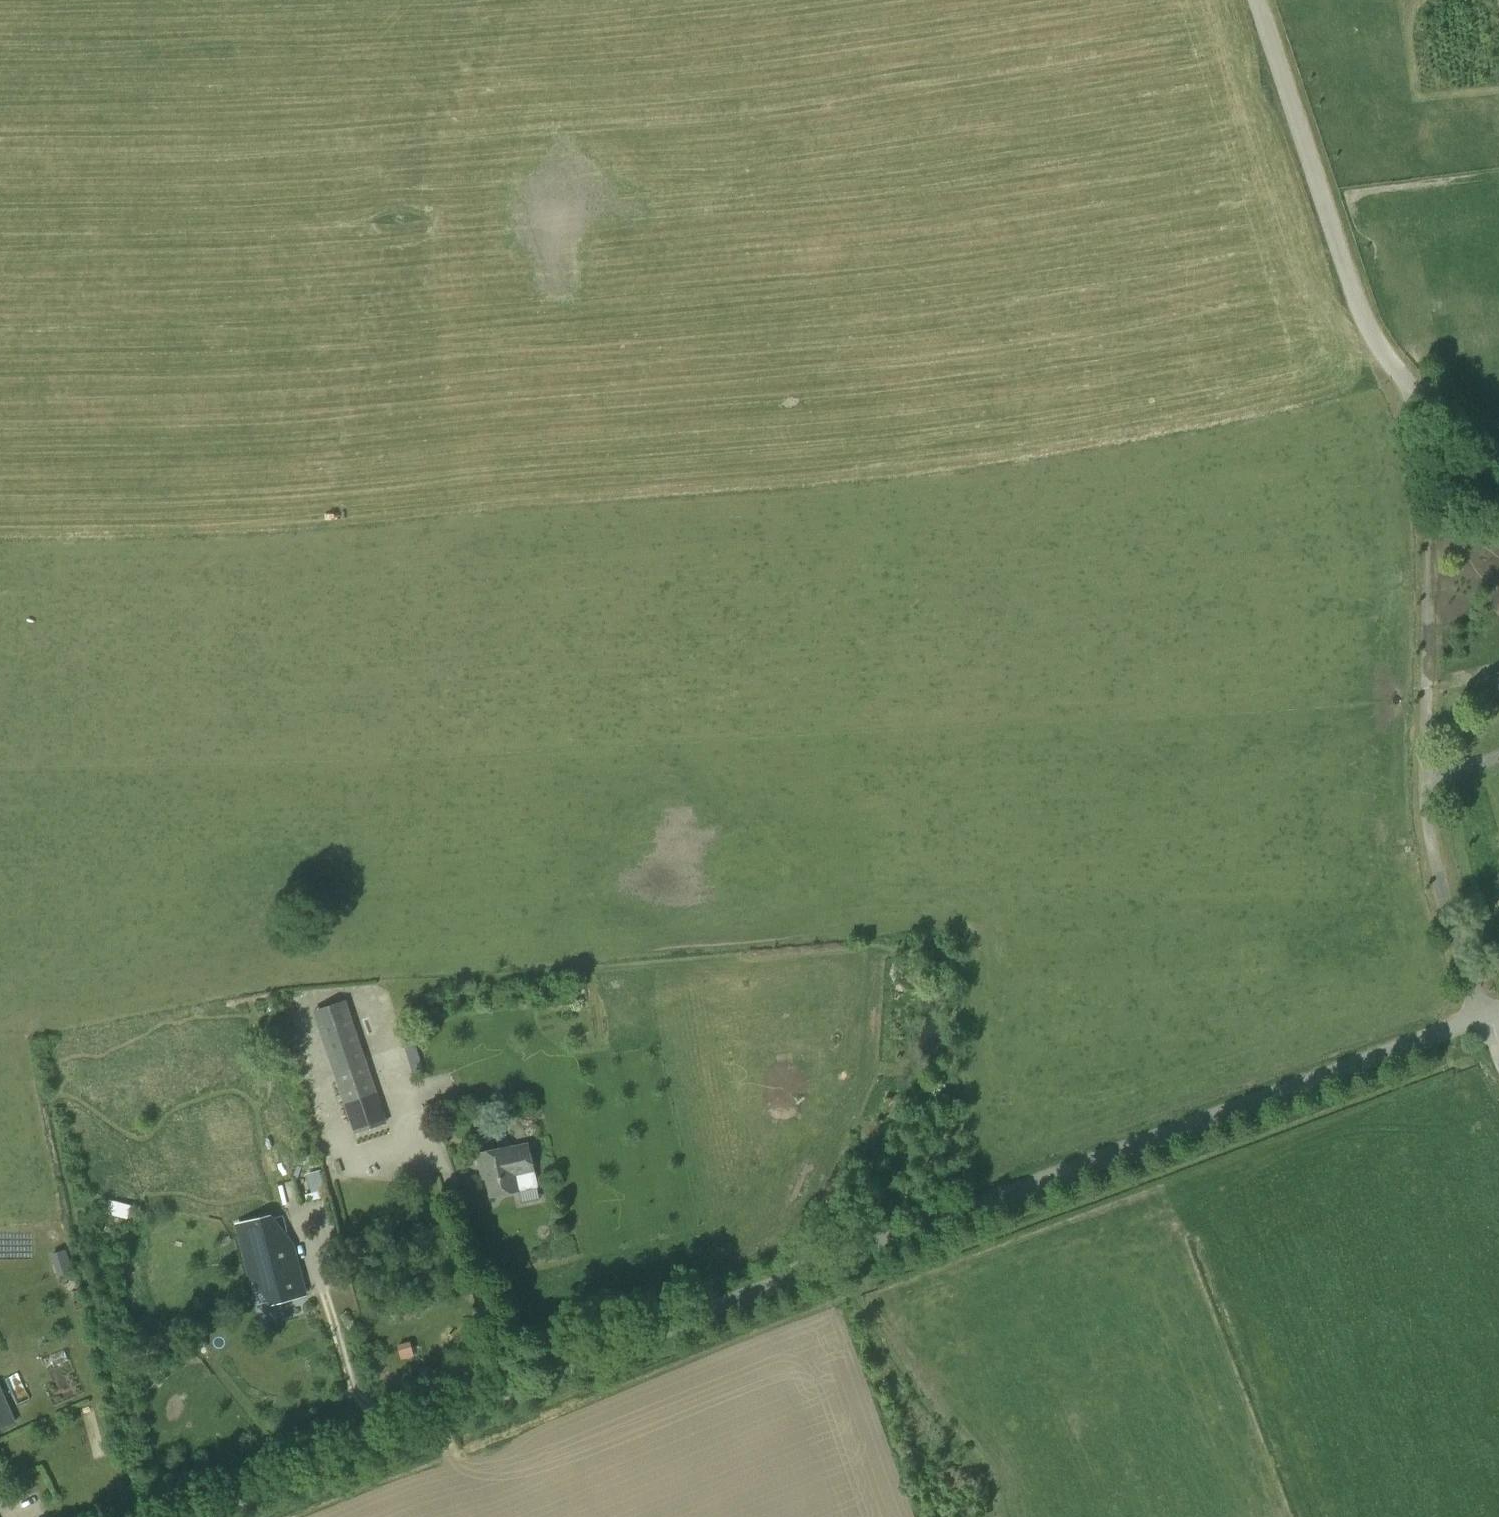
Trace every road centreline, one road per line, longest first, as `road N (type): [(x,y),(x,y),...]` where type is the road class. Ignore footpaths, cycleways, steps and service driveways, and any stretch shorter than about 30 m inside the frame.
road 1 (unclassified): [(203,1516),(1484,1014)]
road 2 (unclassified): [(1498,457),(1411,391),(1368,336),(1257,0)]
road 3 (unclassified): [(1484,1014),(1453,936),(1431,839),(1427,597)]

